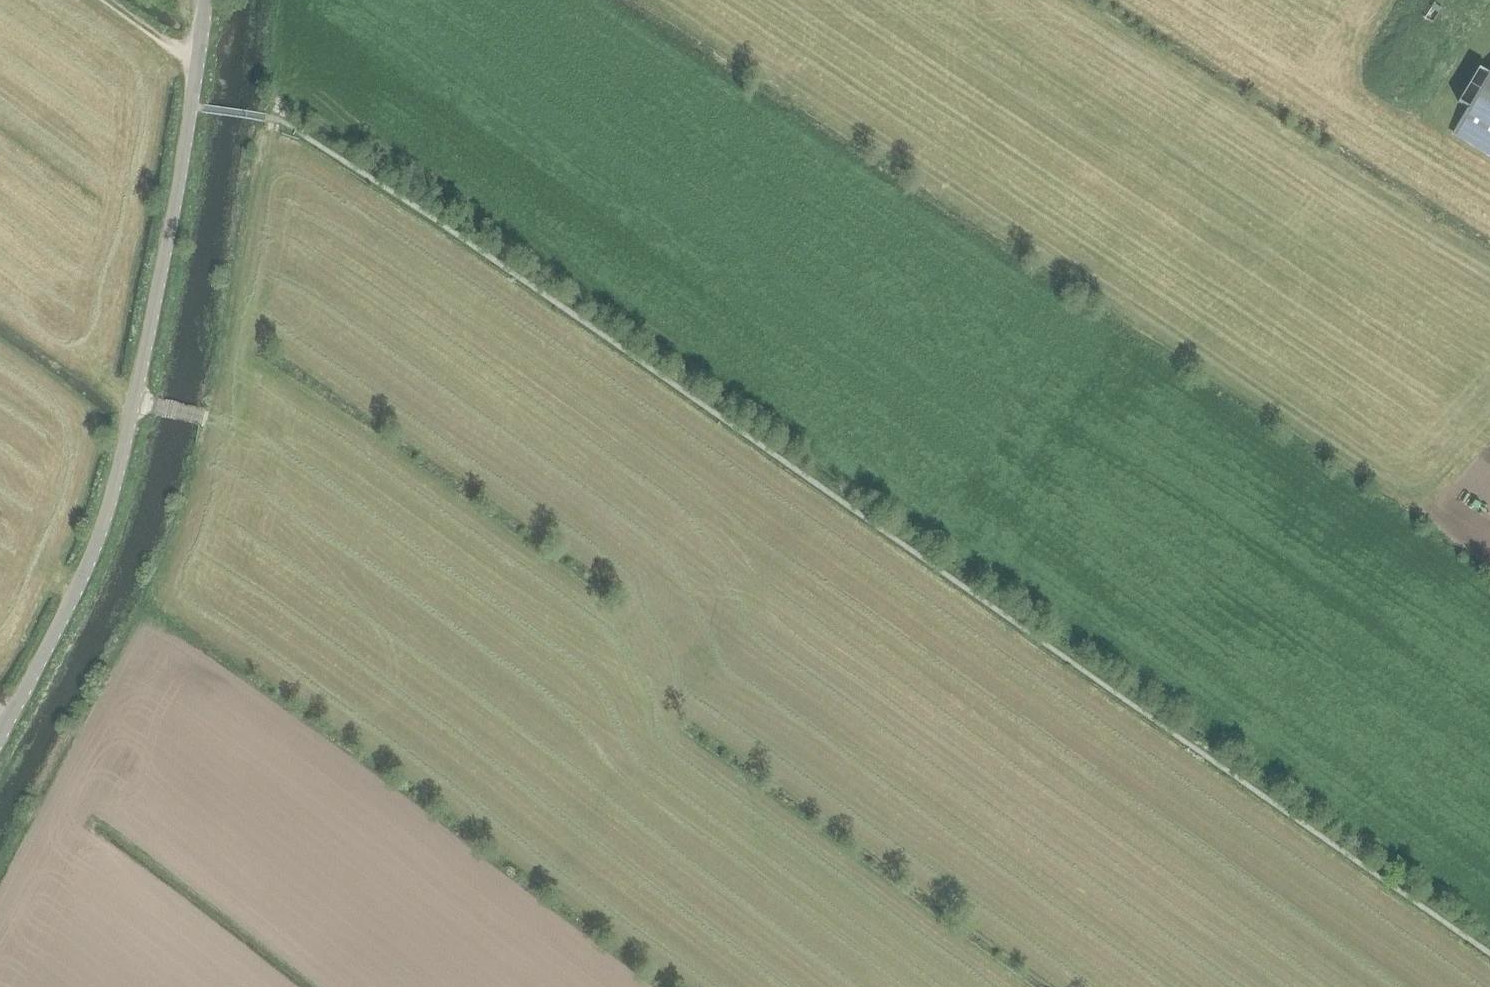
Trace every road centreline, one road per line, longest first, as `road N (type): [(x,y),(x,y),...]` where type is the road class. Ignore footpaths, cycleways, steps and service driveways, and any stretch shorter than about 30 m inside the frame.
road 1 (unclassified): [(0,734),(97,547),(136,402),(206,0)]

